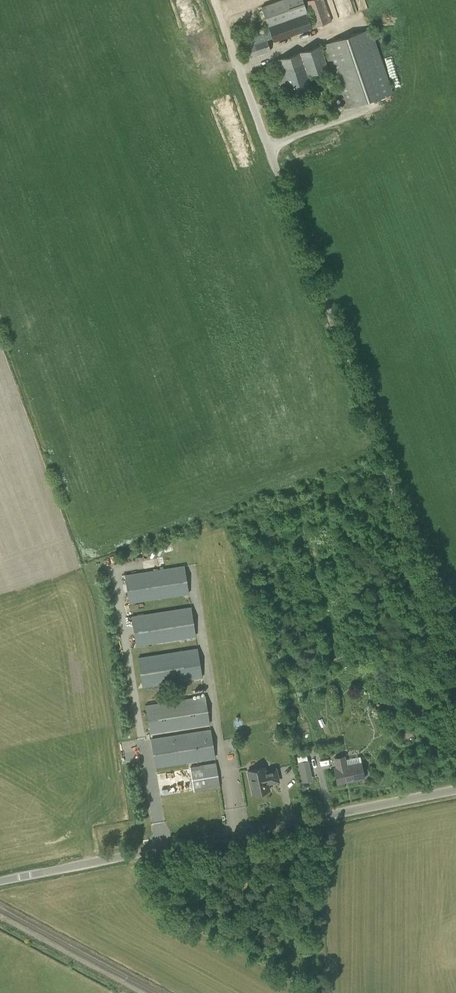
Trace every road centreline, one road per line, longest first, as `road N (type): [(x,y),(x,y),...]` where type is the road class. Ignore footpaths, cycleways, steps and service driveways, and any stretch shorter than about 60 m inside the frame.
road 1 (unclassified): [(455,667),(220,16)]
road 2 (unclassified): [(0,880),(455,790)]

